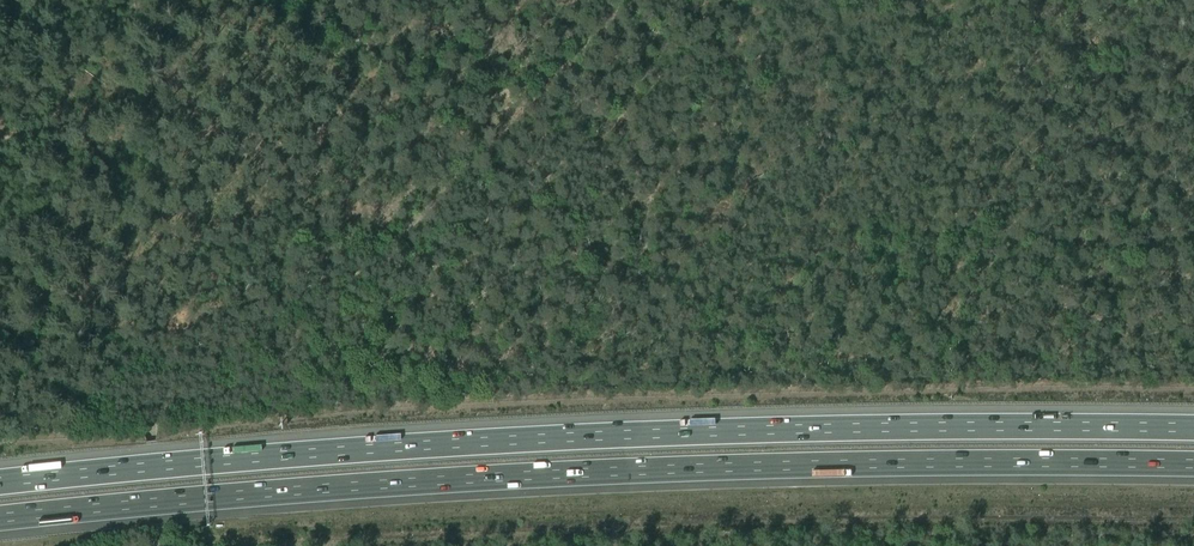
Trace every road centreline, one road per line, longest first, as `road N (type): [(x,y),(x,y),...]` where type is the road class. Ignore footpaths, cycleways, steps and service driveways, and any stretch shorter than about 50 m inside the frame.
road 1 (motorway): [(1193,428),(885,428),(491,442),(0,484)]
road 2 (motorway): [(0,519),(279,492),(711,467),(1193,465)]
road 3 (track): [(388,251),(414,260),(457,229),(523,205),(627,212),(696,234),(729,224),(1000,241),(1051,259),(1096,243),(1137,268),(1193,253)]
road 4 (track): [(628,0),(388,251)]
road 5 (track): [(159,529),(153,418),(172,405),(234,395),(258,380)]
road 6 (track): [(258,380),(388,251)]

